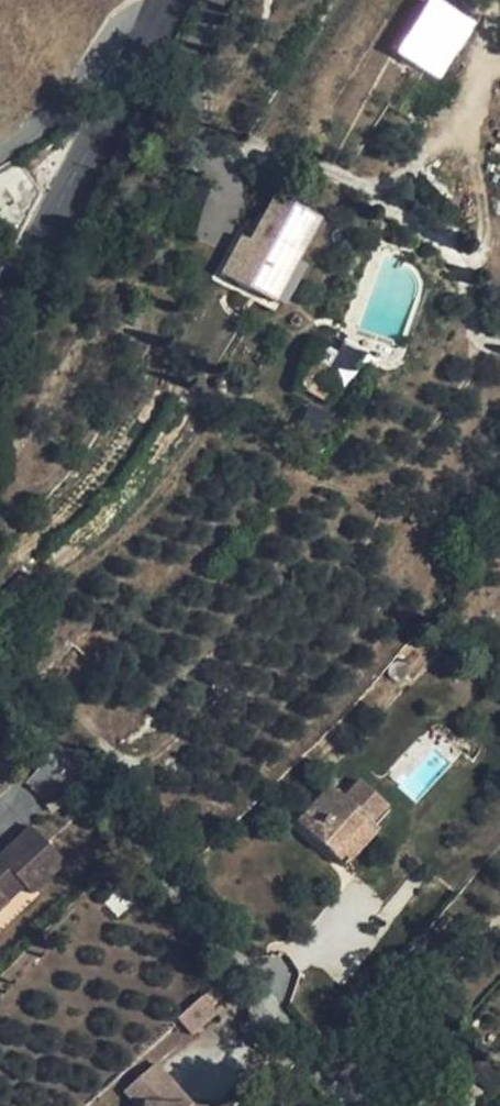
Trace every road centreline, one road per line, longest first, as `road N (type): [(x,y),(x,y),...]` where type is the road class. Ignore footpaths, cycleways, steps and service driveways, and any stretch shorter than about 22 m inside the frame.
road 1 (residential): [(371,1105),(0,671)]
road 2 (unclassified): [(155,22),(0,305)]
road 3 (residential): [(0,142),(58,102),(125,26),(140,17),(155,22)]

